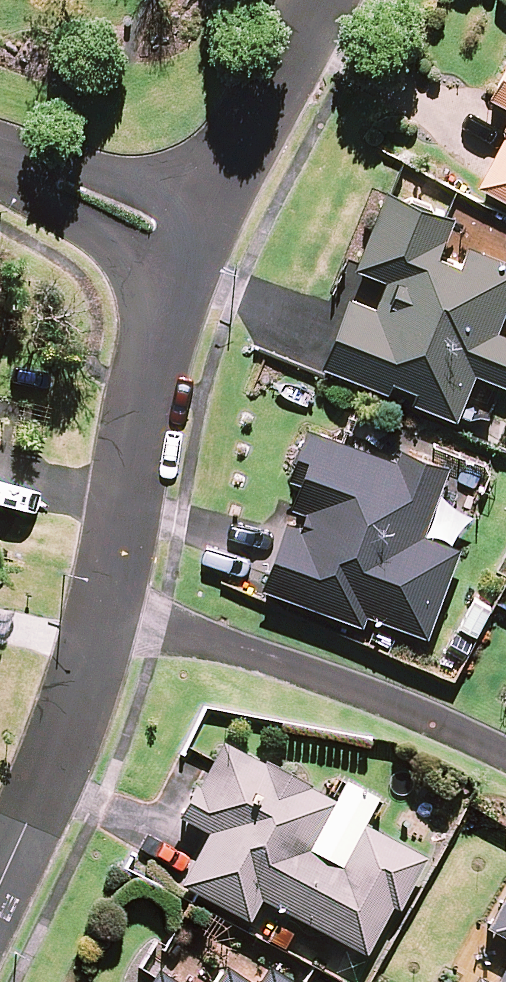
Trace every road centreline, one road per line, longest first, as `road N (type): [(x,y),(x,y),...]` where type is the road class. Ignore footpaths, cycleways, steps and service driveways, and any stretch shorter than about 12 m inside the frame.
road 1 (residential): [(505,756),(407,705),(289,662),(109,625)]
road 2 (residential): [(182,231),(109,625)]
road 3 (residential): [(109,625),(0,877)]
road 4 (residential): [(309,0),(182,231)]
road 5 (residential): [(0,168),(182,231)]

